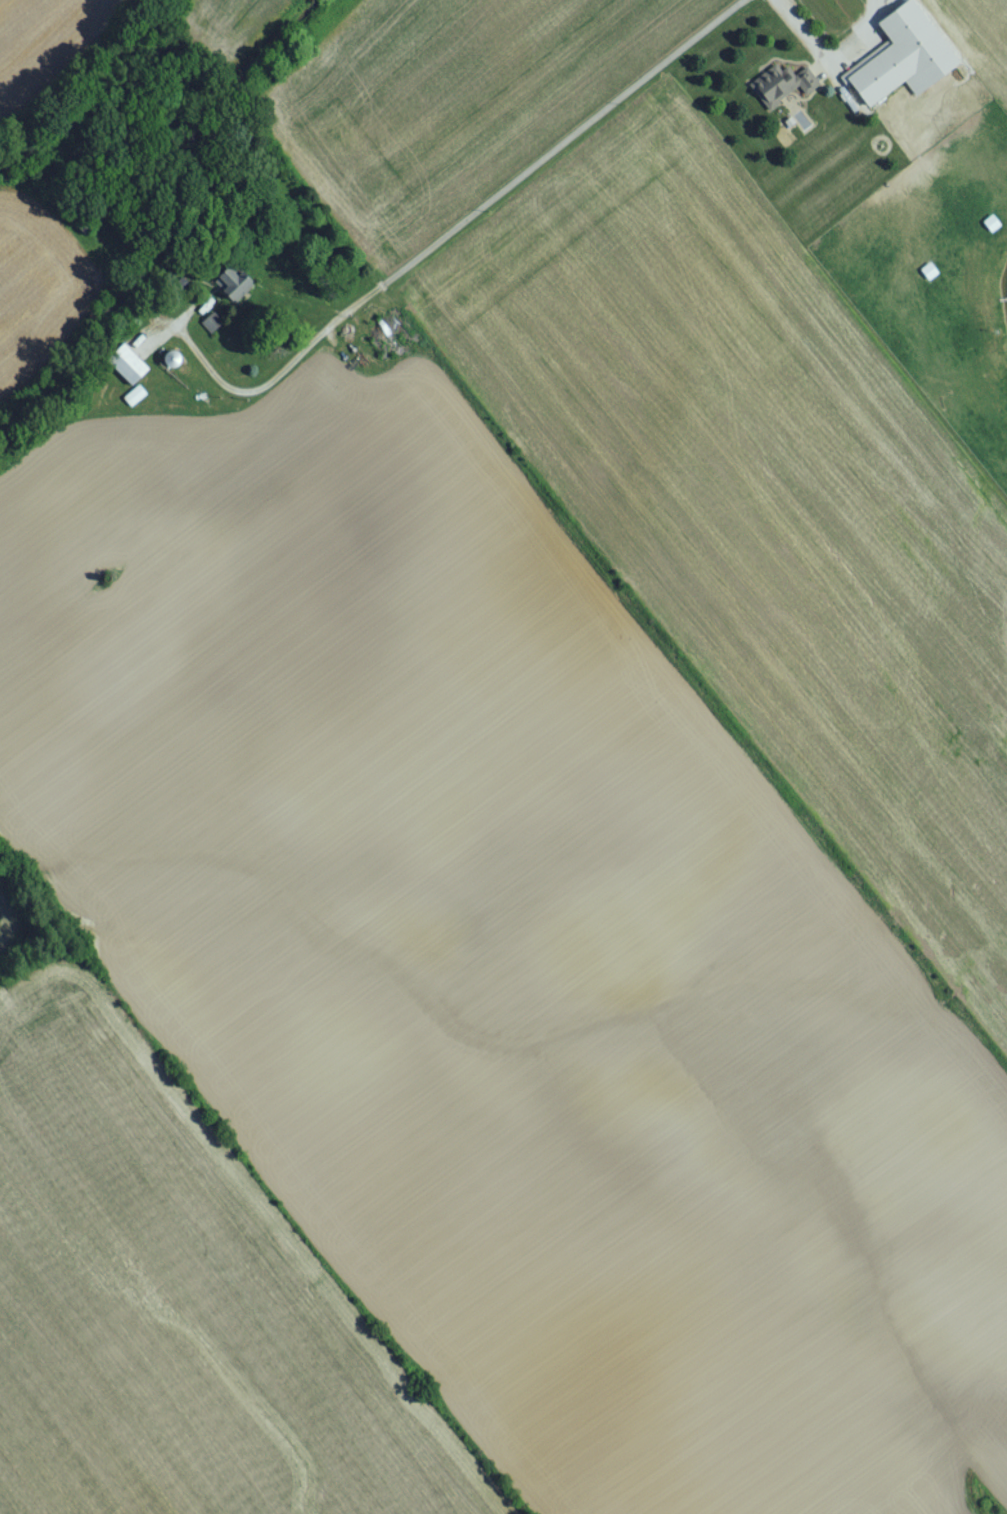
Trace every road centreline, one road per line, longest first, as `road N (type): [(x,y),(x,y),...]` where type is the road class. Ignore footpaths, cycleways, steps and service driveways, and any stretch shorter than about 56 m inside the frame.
road 1 (residential): [(172,299),(243,365),(352,299),(731,0)]

